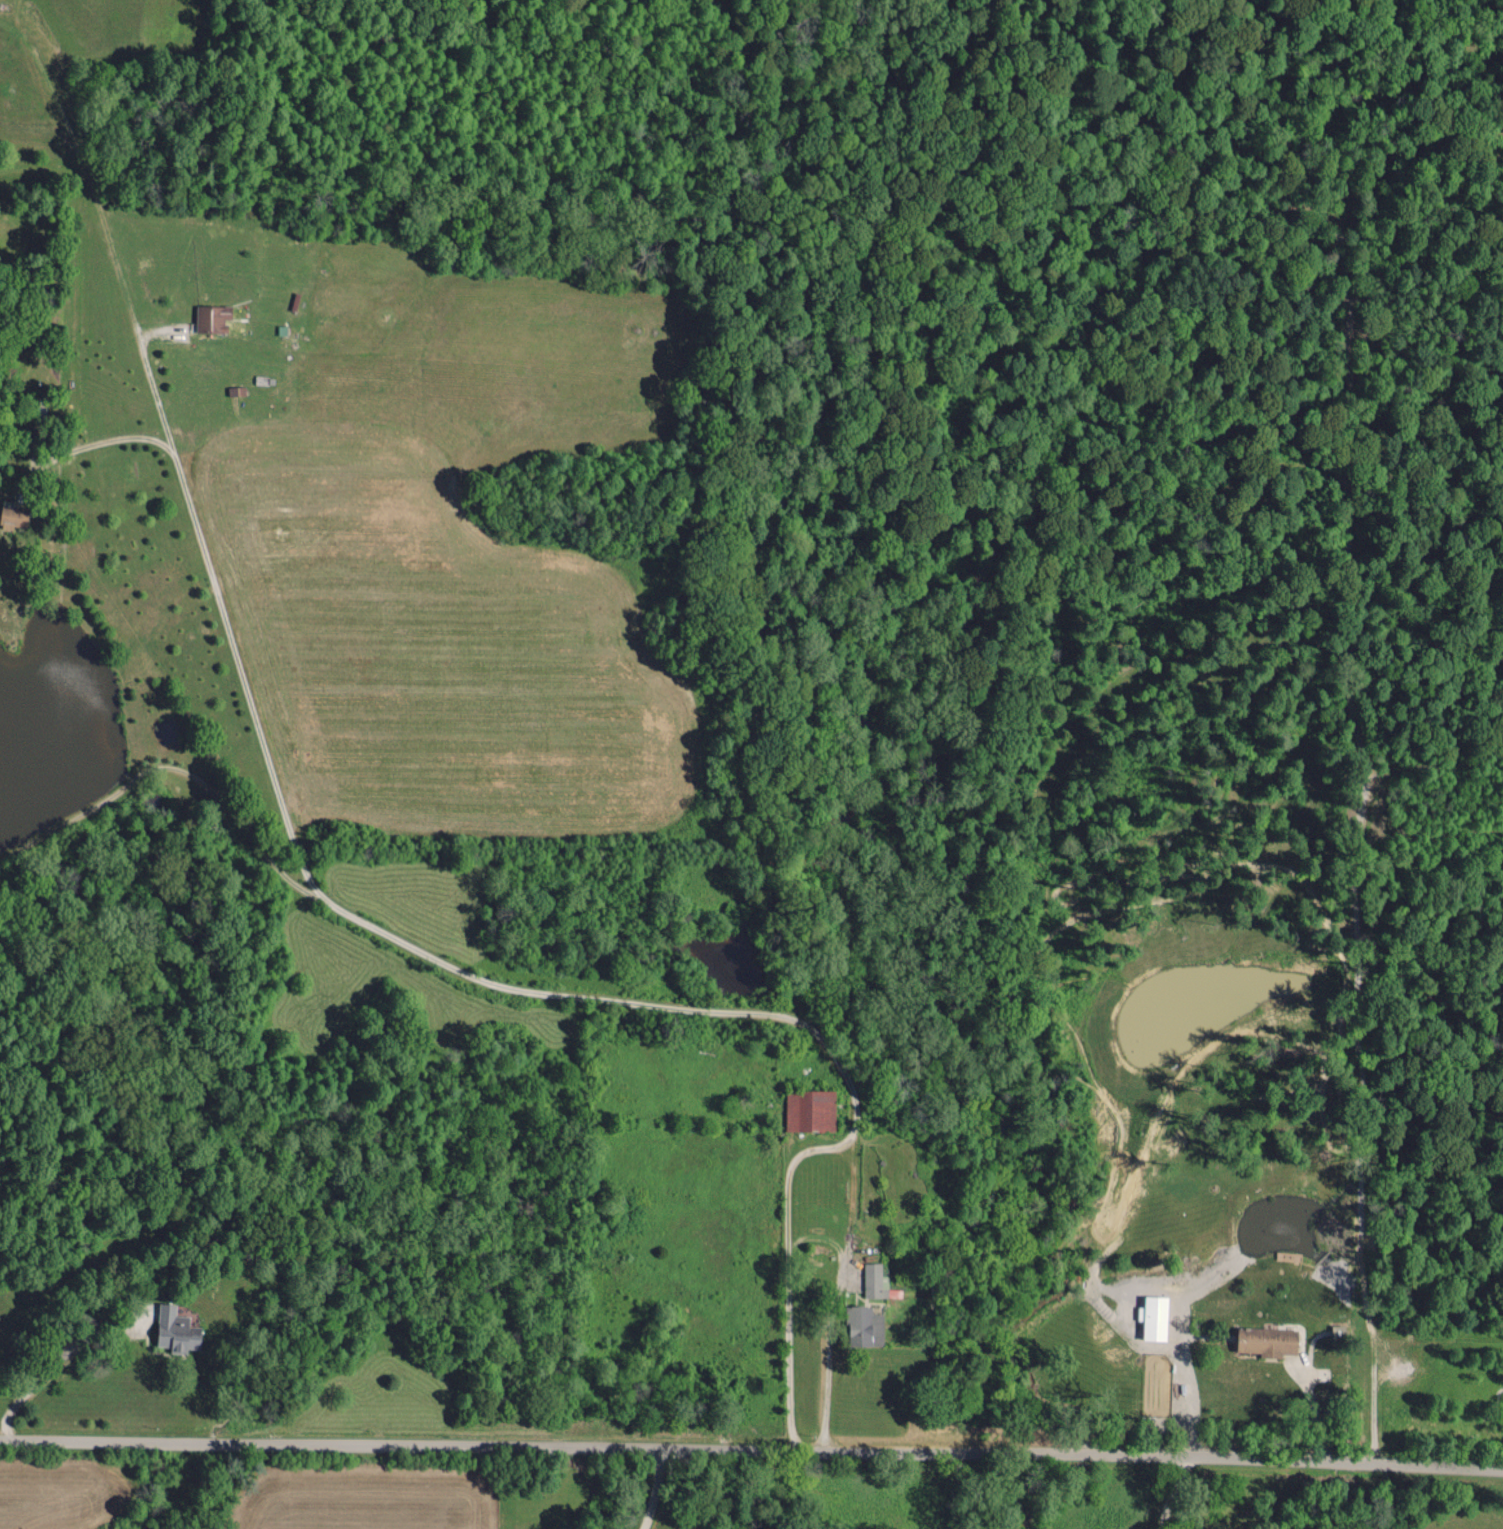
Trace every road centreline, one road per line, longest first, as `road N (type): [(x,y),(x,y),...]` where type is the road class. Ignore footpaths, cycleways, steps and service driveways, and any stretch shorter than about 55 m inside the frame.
road 1 (residential): [(1502,1457),(1060,1447),(0,1446)]

